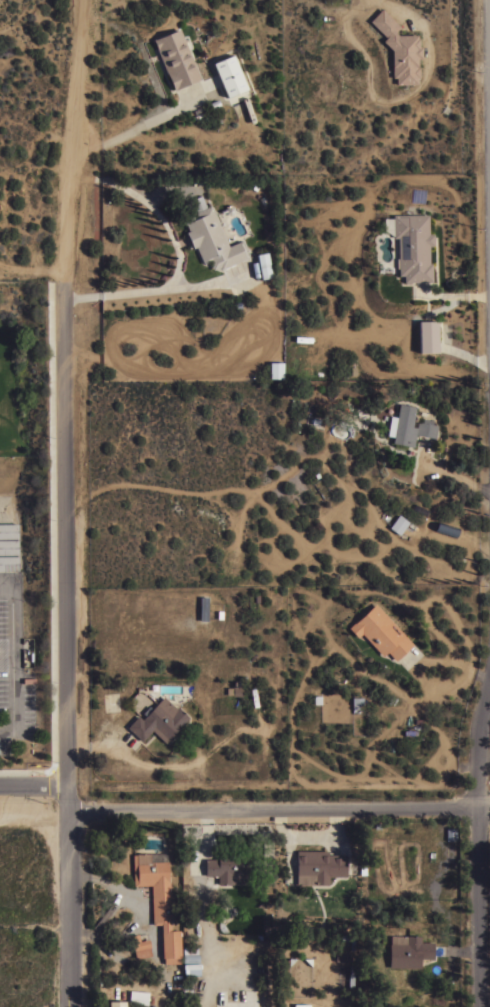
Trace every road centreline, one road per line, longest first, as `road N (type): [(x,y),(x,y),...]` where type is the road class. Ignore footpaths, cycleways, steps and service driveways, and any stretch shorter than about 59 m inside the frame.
road 1 (residential): [(66,283),(65,1006)]
road 2 (residential): [(489,809),(69,809)]
road 3 (residential): [(489,677),(483,742),(486,1006)]
road 4 (residential): [(81,0),(66,283)]

